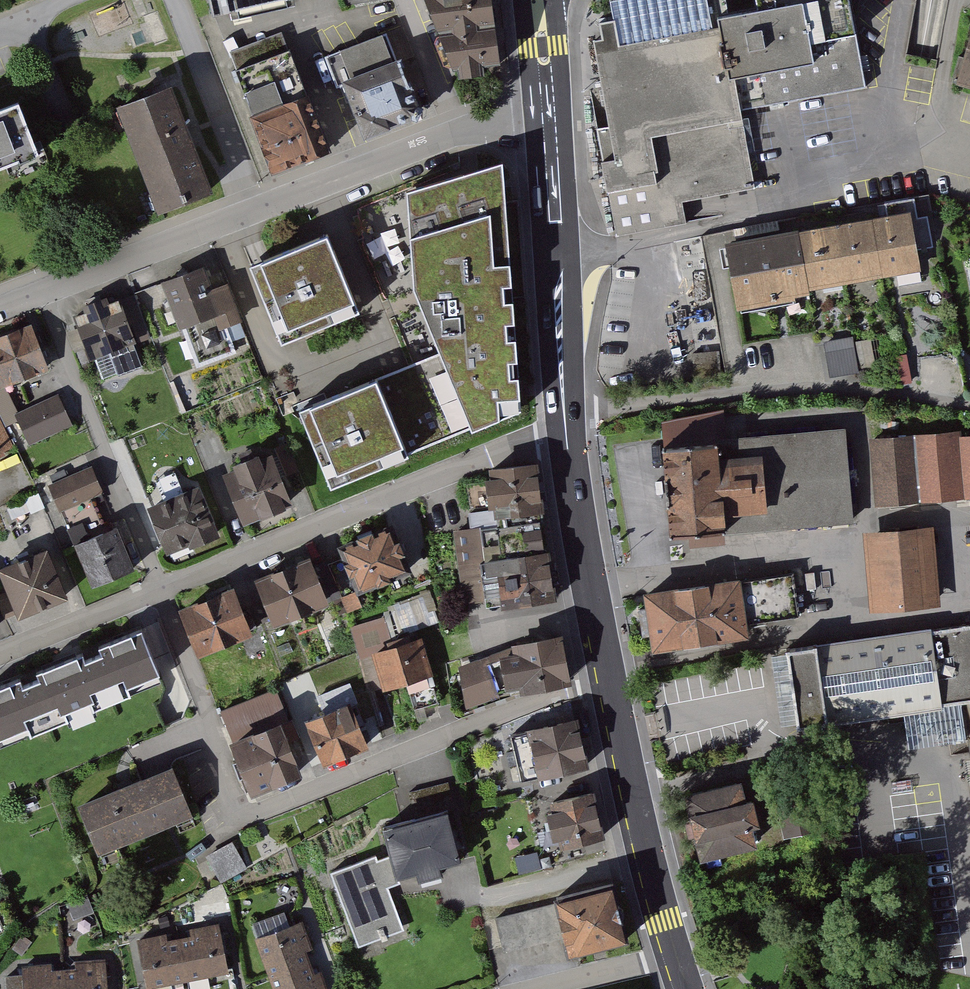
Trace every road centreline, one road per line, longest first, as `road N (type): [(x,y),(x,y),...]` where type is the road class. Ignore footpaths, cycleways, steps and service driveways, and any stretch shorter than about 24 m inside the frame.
road 1 (residential): [(160,591),(243,819),(508,712),(609,685)]
road 2 (residential): [(42,291),(459,131),(547,119)]
road 3 (residential): [(567,437),(496,451),(160,591)]
road 4 (residential): [(564,411),(833,387),(911,391),(969,405)]
road 5 (residential): [(42,291),(160,591)]
road 6 (secondary): [(547,119),(564,411)]
road 7 (secondary): [(609,685),(674,955)]
road 8 (secondary): [(567,437),(609,685)]
road 9 (residential): [(160,591),(0,657)]
road 10 (residential): [(674,955),(540,988)]

